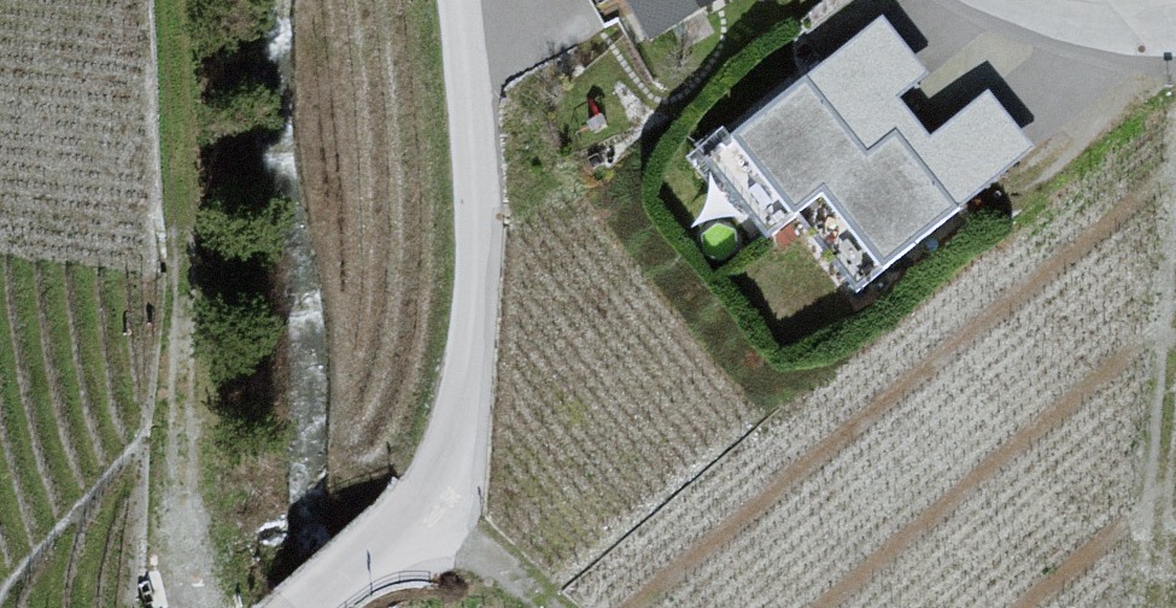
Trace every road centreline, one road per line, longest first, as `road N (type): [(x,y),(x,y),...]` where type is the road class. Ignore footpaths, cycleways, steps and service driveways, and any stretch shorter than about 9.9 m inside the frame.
road 1 (residential): [(317,607),(409,530),(452,459),(478,272),(459,0)]
road 2 (track): [(1175,255),(1153,607)]
road 3 (residential): [(1011,0),(1110,32),(1175,34)]
road 4 (track): [(409,530),(490,556),(550,607)]

